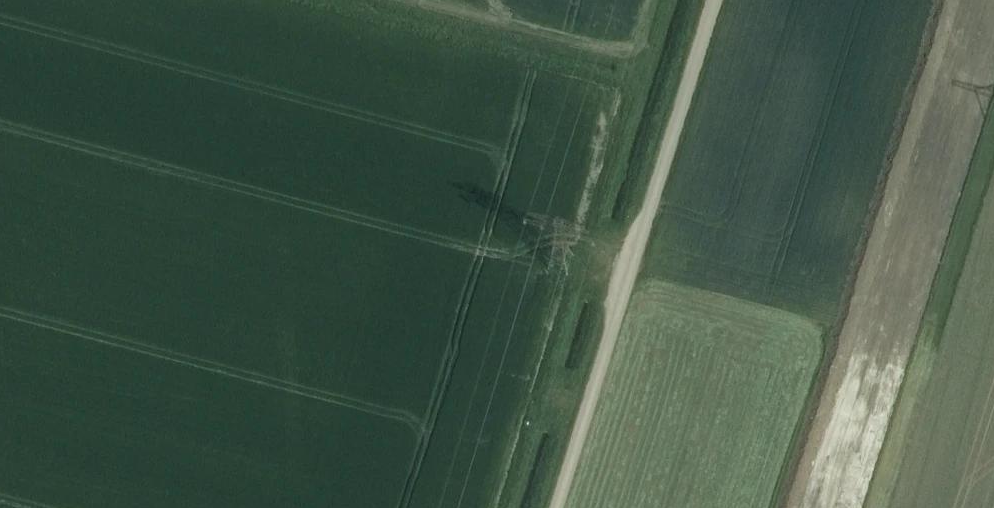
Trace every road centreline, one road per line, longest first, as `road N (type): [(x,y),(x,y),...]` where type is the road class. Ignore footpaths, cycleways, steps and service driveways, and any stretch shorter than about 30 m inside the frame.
road 1 (unclassified): [(554,507),(713,0)]

